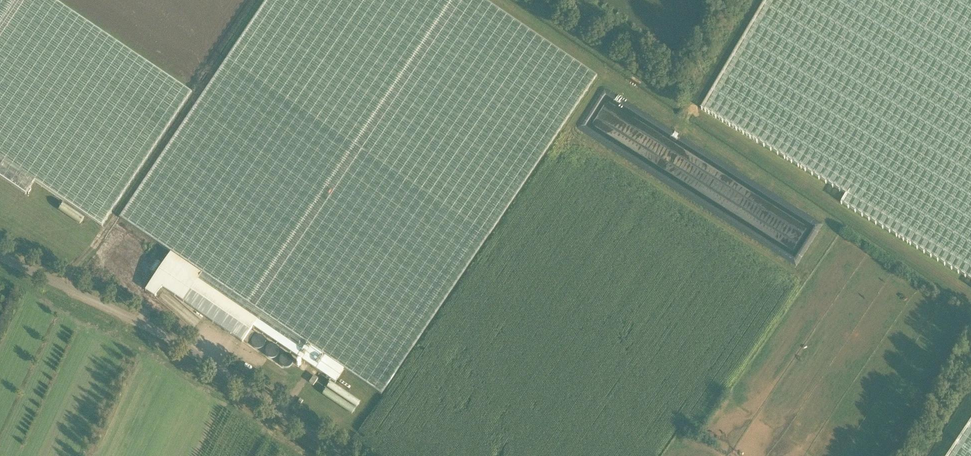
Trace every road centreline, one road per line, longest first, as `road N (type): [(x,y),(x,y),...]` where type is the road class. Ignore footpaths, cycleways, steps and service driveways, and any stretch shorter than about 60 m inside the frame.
road 1 (unclassified): [(343,455),(197,357),(0,257)]

